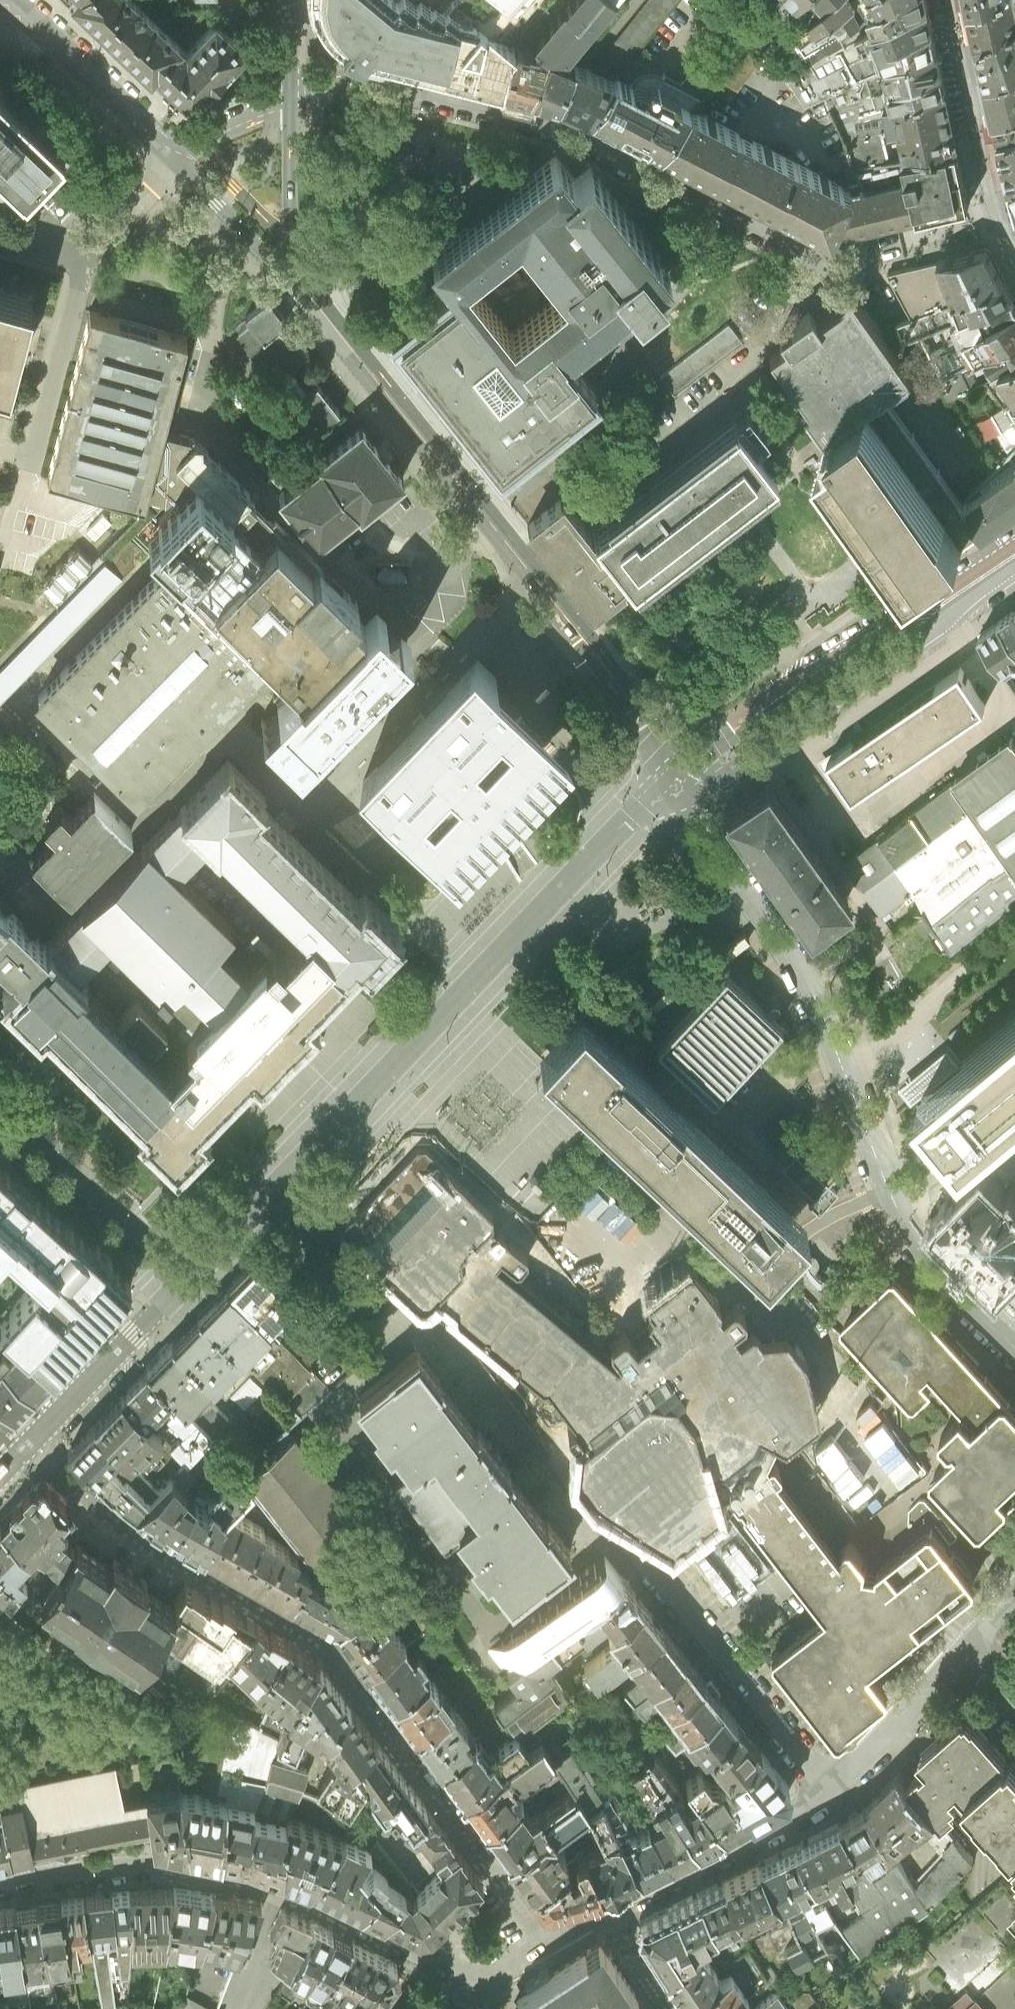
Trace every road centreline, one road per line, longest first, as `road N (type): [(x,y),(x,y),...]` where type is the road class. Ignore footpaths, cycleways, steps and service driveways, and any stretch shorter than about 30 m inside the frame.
road 1 (residential): [(552,1944),(329,1648),(128,1530),(34,1448)]
road 2 (unclassified): [(687,787),(626,824),(192,1281)]
road 3 (residential): [(1014,1354),(916,1247),(810,992),(697,829),(687,787)]
road 4 (residential): [(291,103),(318,87),(360,81),(508,116),(583,142),(828,263),(899,246)]
road 5 (residential): [(0,1887),(147,1870),(252,1880),(471,1981),(499,1978),(552,1944)]
road 6 (tertiary): [(341,338),(636,709),(687,787)]
road 7 (unclassified): [(1014,542),(718,740),(687,787)]
road 8 (tertiary): [(687,787),(737,770),(1014,573)]
road 9 (residential): [(831,1798),(652,1570),(605,1540)]
road 10 (residential): [(831,1798),(608,1915)]
road 11 (tertiary): [(173,153),(184,179),(341,338)]
road 12 (residential): [(341,338),(293,249),(291,103)]
road 13 (unclassified): [(34,1448),(192,1281)]
road 14 (tertiary): [(7,0),(173,153)]
road 15 (residential): [(965,1654),(831,1798)]
road 16 (residential): [(173,153),(291,103)]

